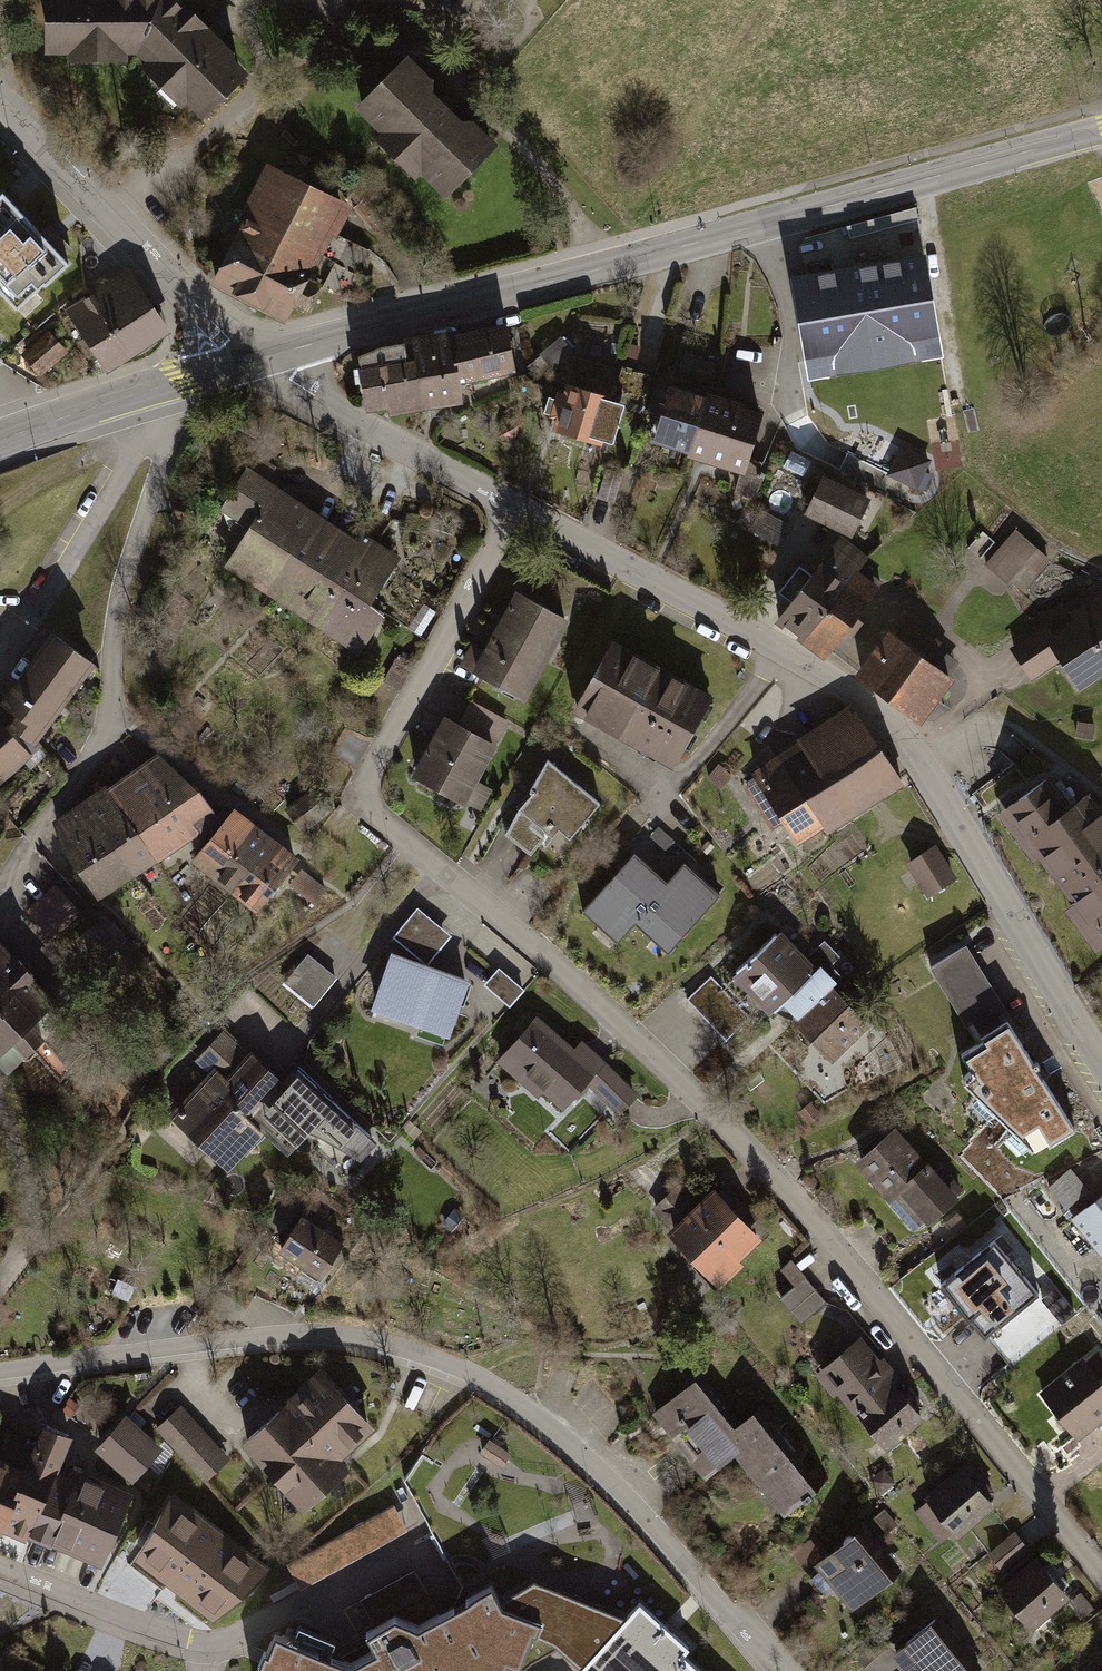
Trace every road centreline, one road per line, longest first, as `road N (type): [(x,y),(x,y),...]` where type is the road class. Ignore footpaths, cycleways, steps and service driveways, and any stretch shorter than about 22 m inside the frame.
road 1 (residential): [(512,504),(366,783),(374,810),(607,1010),(785,1189),(1101,1577)]
road 2 (residential): [(0,1374),(312,1335),(370,1340),(447,1362),(507,1393),(600,1470),(785,1670)]
road 3 (tertiary): [(254,362),(1101,130)]
road 4 (residential): [(512,504),(821,670),(880,714),(921,762),(1101,1065)]
road 5 (residential): [(137,394),(159,466),(113,635),(112,712),(29,830)]
road 6 (residential): [(0,1569),(142,1624),(214,1641),(379,1559)]
road 7 (tertiary): [(0,107),(254,362)]
road 8 (residential): [(254,362),(512,504)]
road 9 (tertiary): [(0,442),(137,394)]
road 10 (tertiary): [(137,394),(254,362)]

